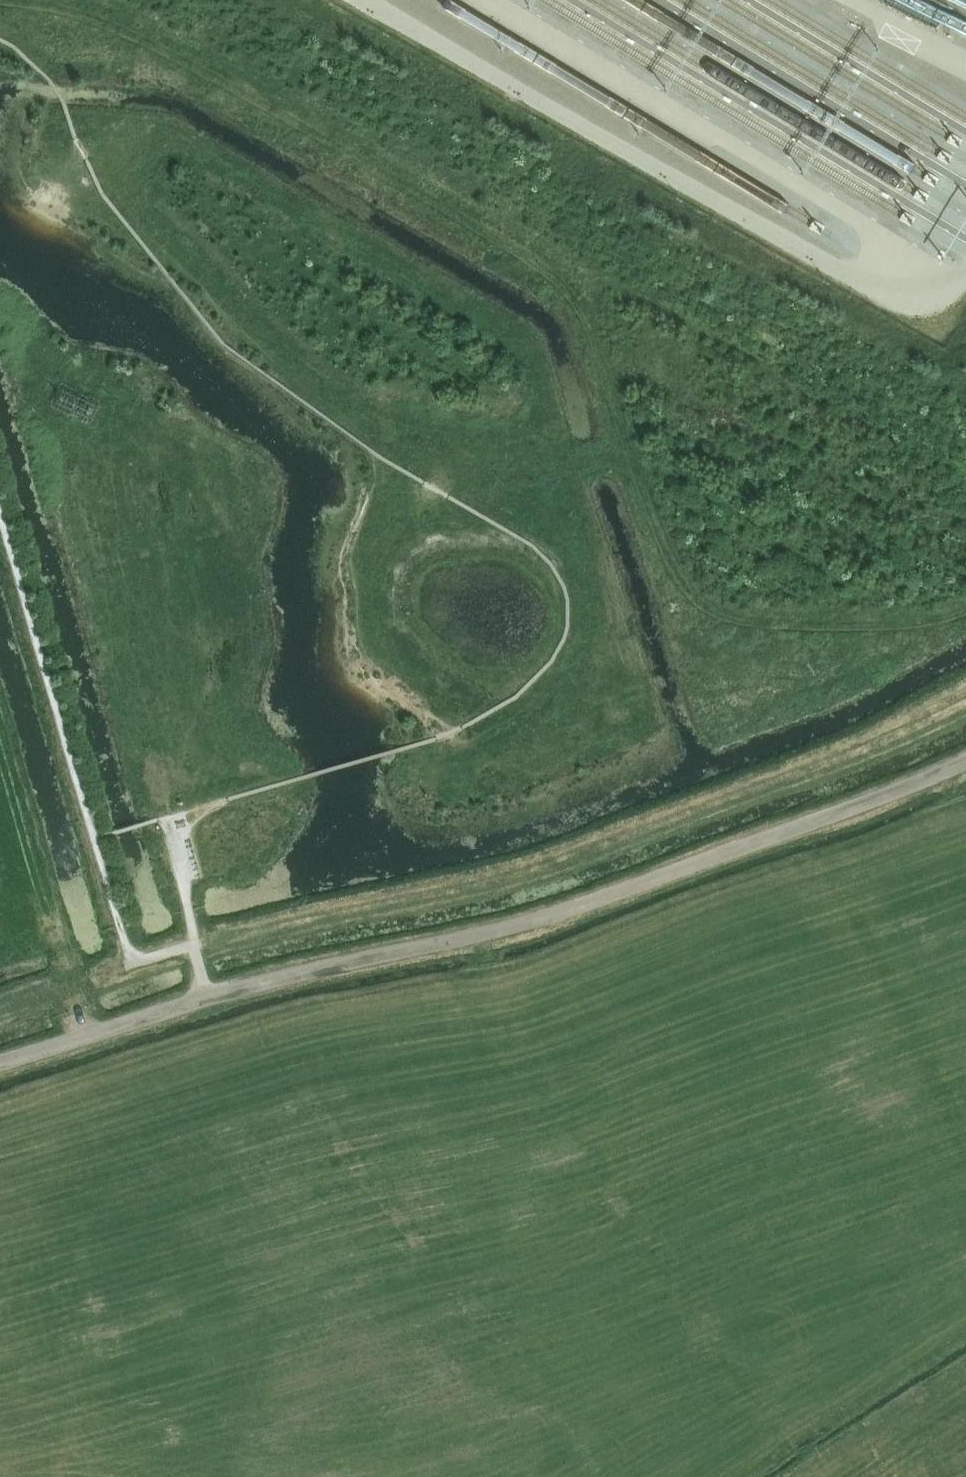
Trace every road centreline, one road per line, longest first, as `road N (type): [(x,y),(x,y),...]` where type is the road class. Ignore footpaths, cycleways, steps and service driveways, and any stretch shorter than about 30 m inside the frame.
road 1 (track): [(210,997),(571,910),(965,762)]
road 2 (track): [(0,1064),(210,997)]

